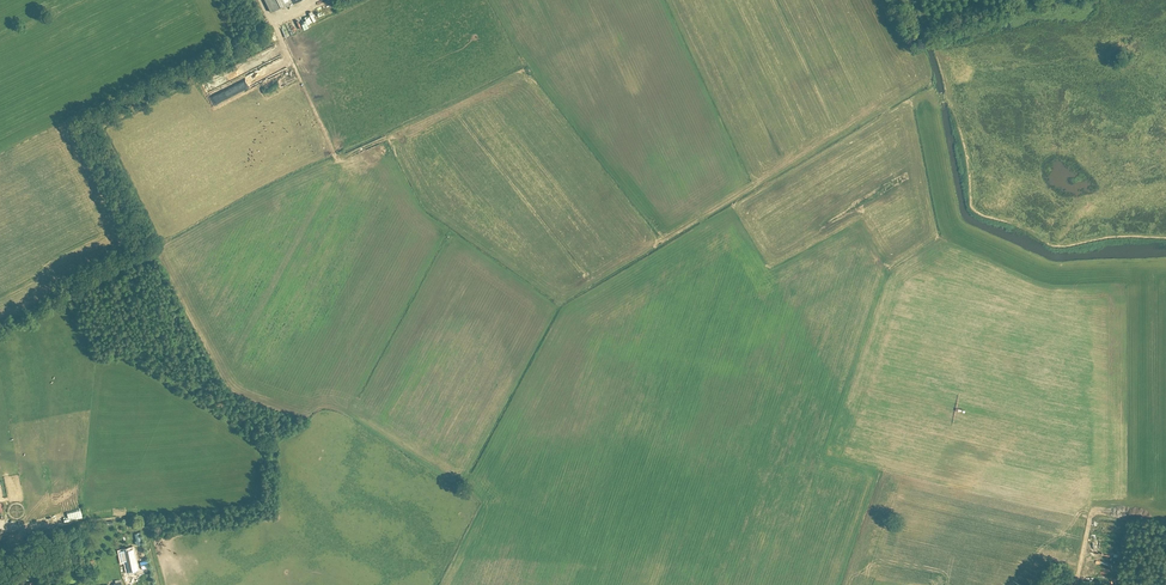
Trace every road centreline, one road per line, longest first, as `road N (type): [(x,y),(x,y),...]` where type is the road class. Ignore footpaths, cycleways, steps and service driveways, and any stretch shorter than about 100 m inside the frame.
road 1 (track): [(0,324),(146,245),(87,126),(334,0)]
road 2 (track): [(275,30),(334,154)]

